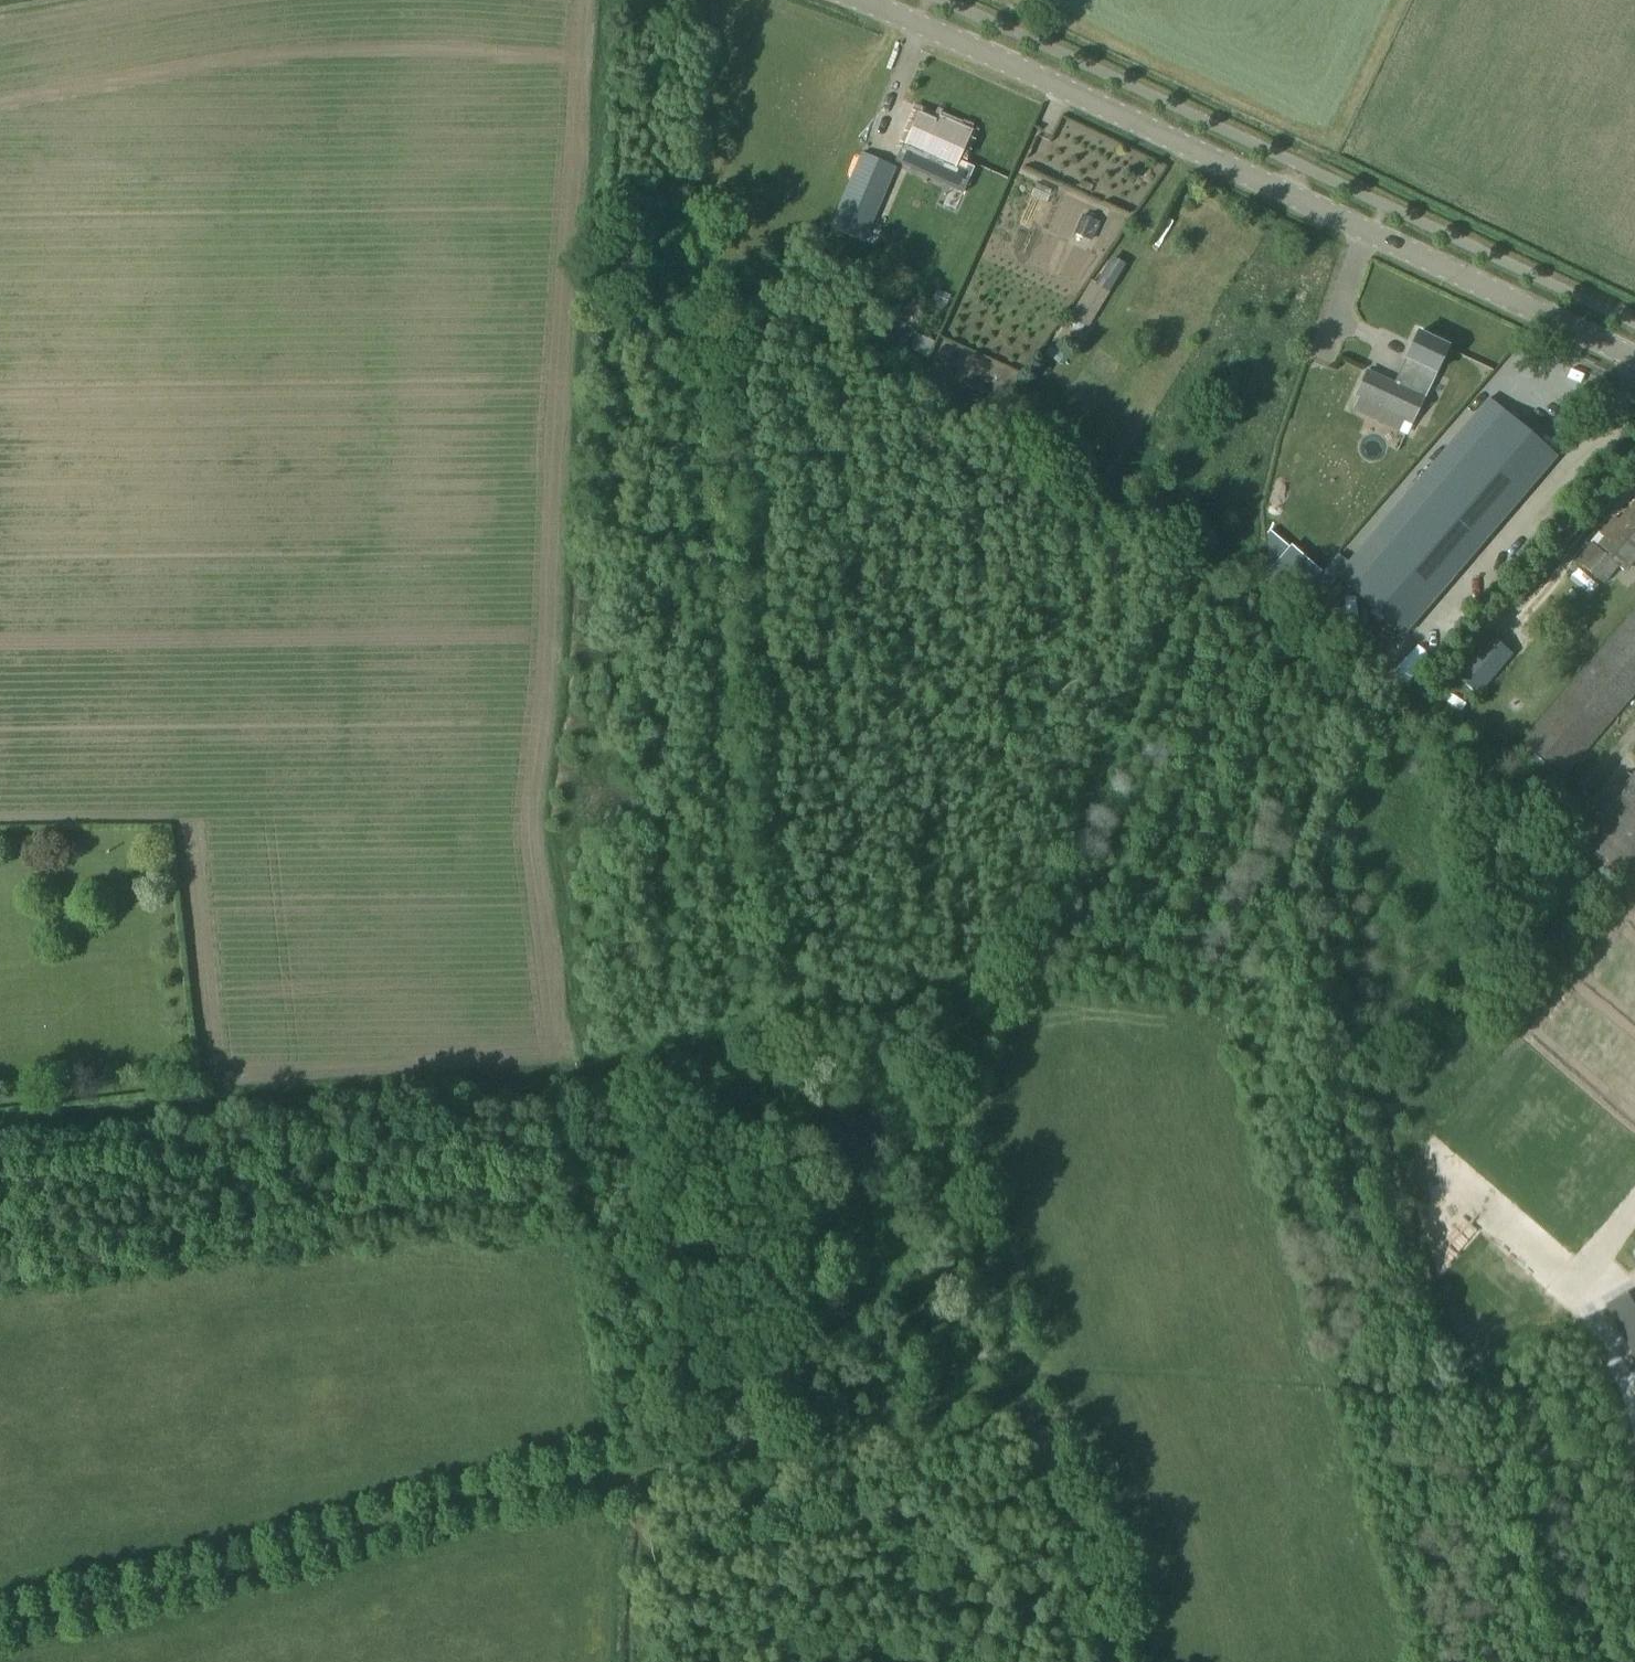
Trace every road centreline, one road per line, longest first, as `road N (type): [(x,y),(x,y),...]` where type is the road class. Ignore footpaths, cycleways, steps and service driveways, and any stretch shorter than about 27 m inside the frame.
road 1 (tertiary): [(839,0),(981,55),(1634,363)]

